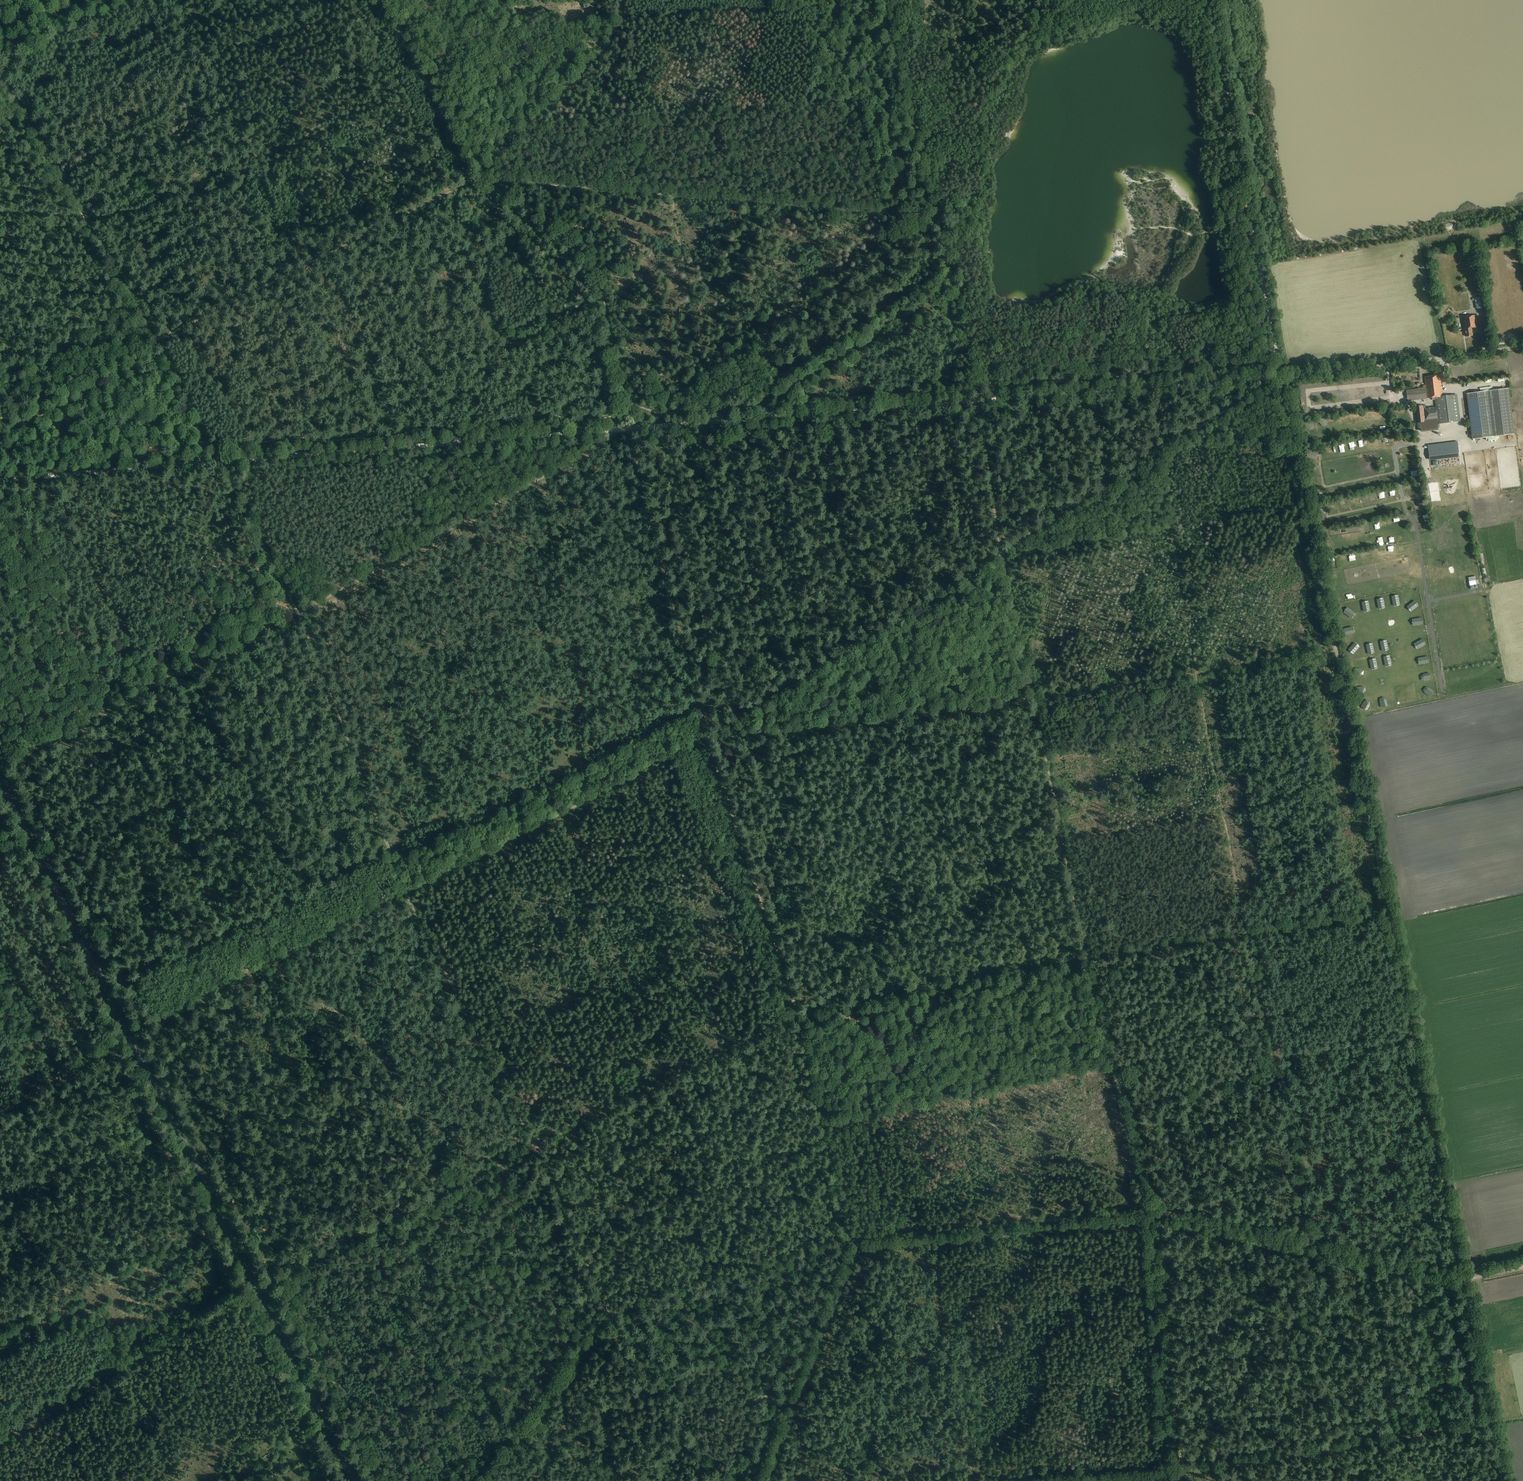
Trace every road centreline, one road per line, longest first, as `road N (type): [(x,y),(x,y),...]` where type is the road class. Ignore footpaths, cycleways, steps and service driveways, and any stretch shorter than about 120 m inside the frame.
road 1 (track): [(0,479),(1281,376),(1463,1280)]
road 2 (track): [(478,178),(157,342),(297,613),(406,893),(537,1146),(797,1016),(846,1237),(753,1480)]
road 3 (track): [(1282,382),(706,739),(128,1031),(0,1109)]
road 4 (track): [(890,0),(935,215),(478,178),(607,45),(624,0)]
road 5 (track): [(706,739),(1035,699),(1086,958),(797,1016)]
road 6 (track): [(612,1316),(839,1244),(1149,1211),(1463,1277)]
road 7 (track): [(708,737),(627,428),(592,256),(471,171),(383,0)]
road 8 (track): [(374,1480),(0,739)]
road 9 (track): [(935,215),(968,346),(993,540),(1035,699),(1336,650)]
road 10 (primary): [(354,1480),(0,780)]
road 11 (track): [(12,759),(297,613),(627,428)]
road 12 (track): [(729,1480),(612,1316),(537,1146),(291,1267)]
road 13 (track): [(1162,450),(1194,684),(1248,934)]
road 14 (track): [(0,421),(157,342),(0,75)]
road 15 (track): [(1083,1480),(1168,1475),(1493,1422)]
road 16 (unclassified): [(1280,373),(1212,0)]
road 17 (track): [(1086,958),(1390,914)]
road 18 (track): [(706,739),(797,1016)]
road 19 (track): [(1151,1211),(1169,1480)]
road 20 (track): [(1086,958),(1149,1211)]
road 21 (unclassified): [(1280,373),(1522,346)]
road 22 (track): [(612,1316),(488,1480)]
road 23 (track): [(1463,1280),(1505,1480)]
road 24 (track): [(1060,840),(1223,811)]
road 25 (track): [(129,0),(0,62)]

